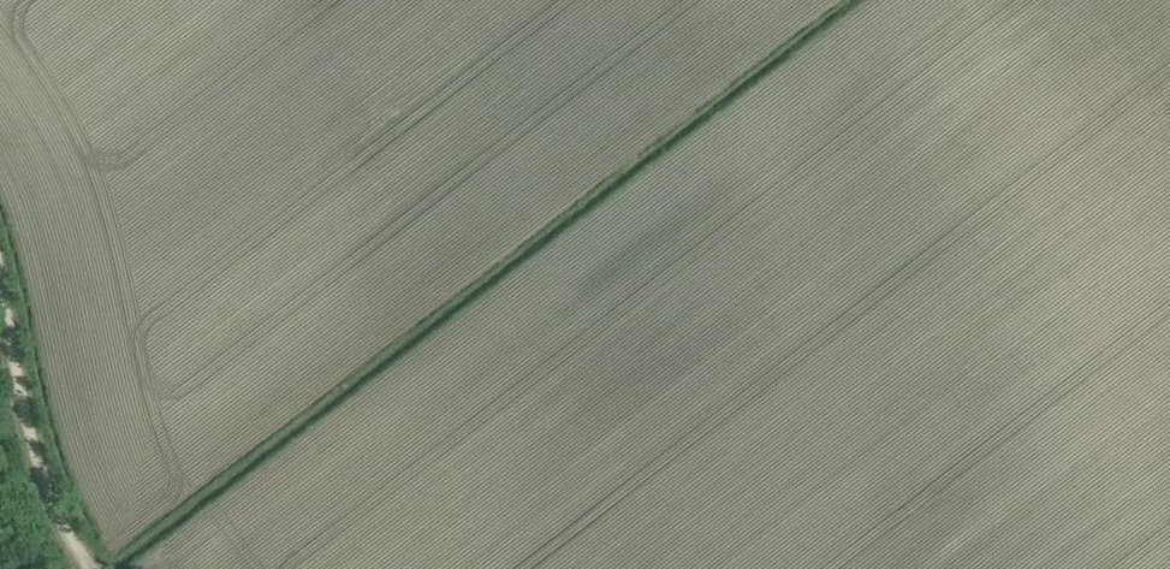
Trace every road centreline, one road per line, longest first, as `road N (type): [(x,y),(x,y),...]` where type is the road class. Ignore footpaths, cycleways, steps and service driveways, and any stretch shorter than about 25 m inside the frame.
road 1 (track): [(95,568),(37,431),(0,265)]

